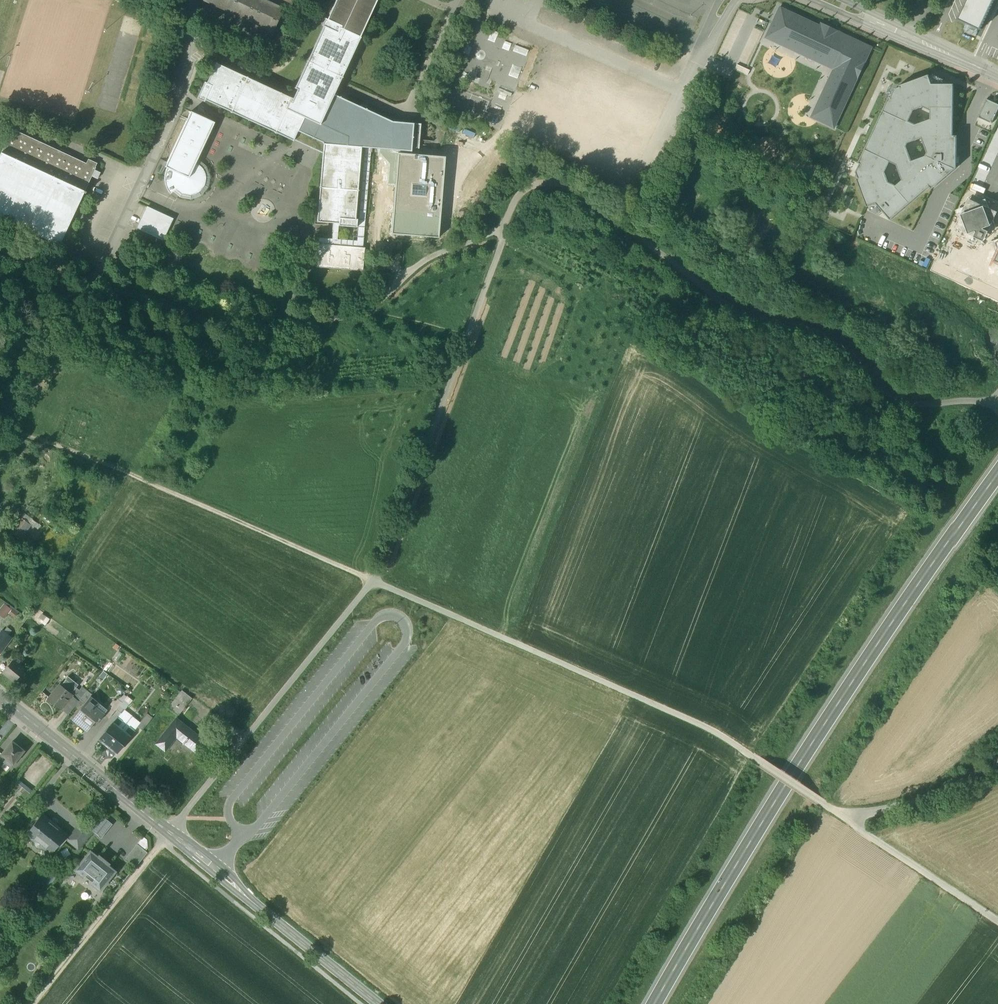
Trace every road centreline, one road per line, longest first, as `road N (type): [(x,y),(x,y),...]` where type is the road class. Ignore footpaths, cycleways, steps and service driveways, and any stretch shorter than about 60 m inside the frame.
road 1 (track): [(174,835),(377,585),(459,372),(503,226),(533,186),(551,184),(605,209),(747,321),(838,342),(902,404),(970,400),(997,413)]
road 2 (track): [(854,828),(726,740),(20,433)]
road 3 (primary): [(657,1003),(773,805),(997,475)]
road 4 (track): [(503,226),(427,259),(359,313),(252,327),(206,323),(0,251)]
road 5 (secondary): [(384,1003),(0,692)]
road 6 (track): [(174,835),(40,1003)]
road 7 (residential): [(192,0),(182,108),(141,197)]
road 8 (unclassified): [(826,0),(997,77)]
road 9 (track): [(997,923),(854,828)]
road 10 (track): [(854,828),(863,819),(934,807),(997,774)]

